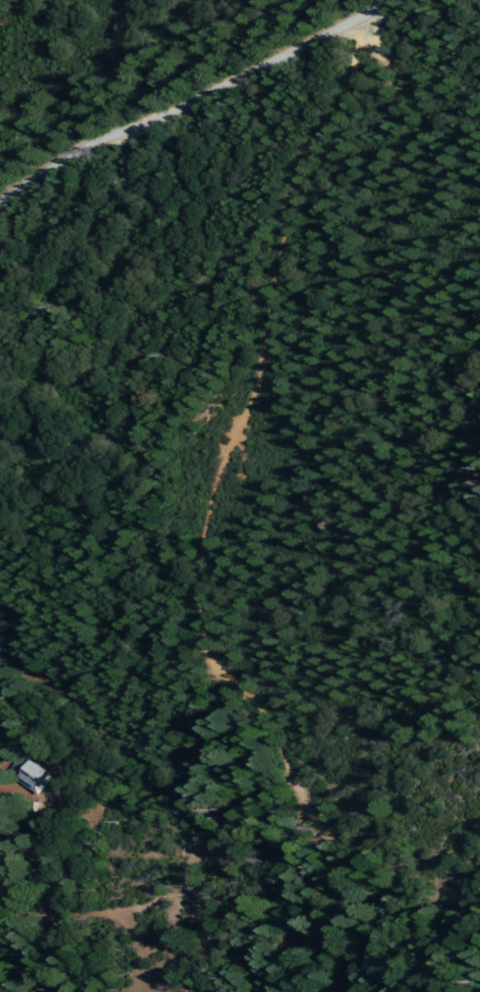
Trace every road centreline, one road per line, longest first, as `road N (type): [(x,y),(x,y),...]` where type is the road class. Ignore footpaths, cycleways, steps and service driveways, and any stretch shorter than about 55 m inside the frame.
road 1 (residential): [(362,18),(351,89),(305,149),(266,363),(227,446),(204,527),(197,616),(205,653),(221,672)]
road 2 (residential): [(0,192),(362,18)]
road 3 (track): [(221,672),(252,697),(332,836),(386,991)]

